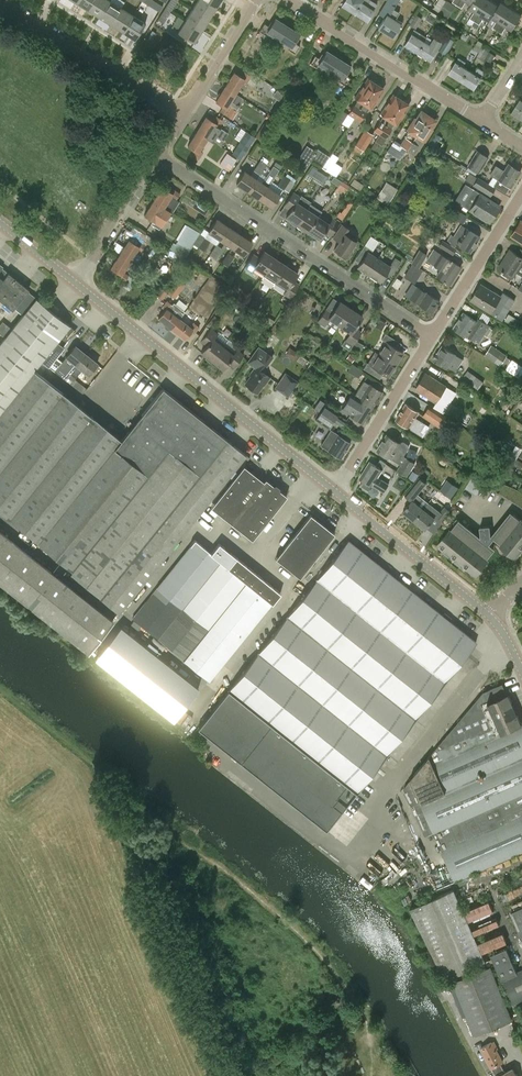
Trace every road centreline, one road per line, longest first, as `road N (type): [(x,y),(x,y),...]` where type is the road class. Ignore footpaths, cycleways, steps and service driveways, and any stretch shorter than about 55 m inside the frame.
road 1 (tertiary): [(335,489),(76,283)]
road 2 (residential): [(431,331),(159,151)]
road 3 (residential): [(482,121),(288,0)]
road 4 (residential): [(184,113),(0,4)]
road 5 (tertiary): [(490,616),(335,489)]
road 6 (residential): [(335,489),(431,331)]
road 7 (residential): [(431,331),(521,192)]
road 8 (residential): [(76,283),(159,151)]
road 9 (residential): [(184,113),(256,0)]

